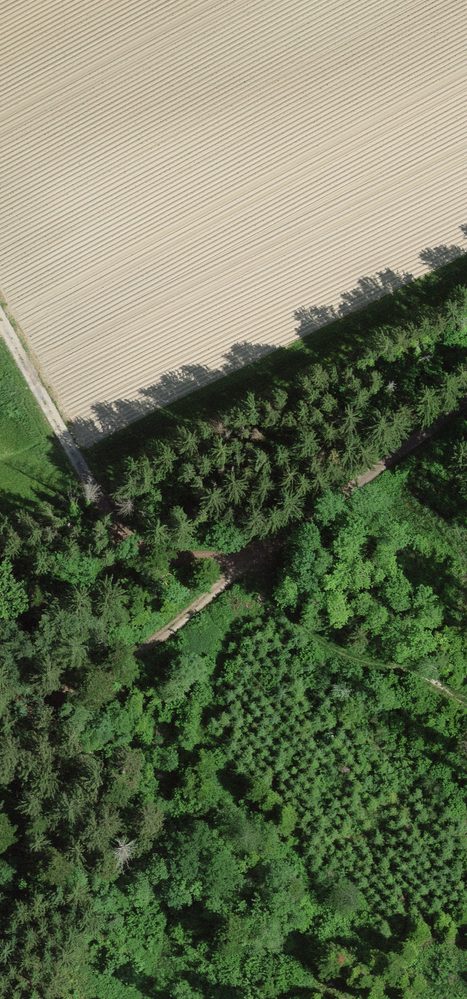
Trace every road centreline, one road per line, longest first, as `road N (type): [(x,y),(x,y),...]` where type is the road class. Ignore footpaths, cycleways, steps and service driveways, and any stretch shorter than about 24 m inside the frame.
road 1 (track): [(466,403),(220,593),(0,747)]
road 2 (track): [(0,326),(54,426),(123,511),(190,552),(246,574)]

